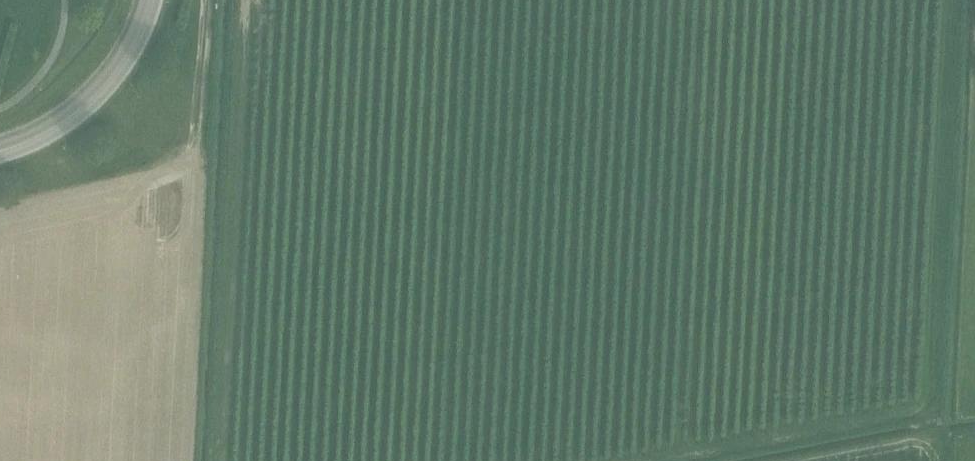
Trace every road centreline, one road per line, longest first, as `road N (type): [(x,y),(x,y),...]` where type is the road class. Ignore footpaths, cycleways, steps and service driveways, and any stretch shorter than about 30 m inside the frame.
road 1 (track): [(649,460),(930,407),(949,0)]
road 2 (track): [(243,0),(220,460)]
road 3 (tertiary): [(0,152),(51,131),(91,101),(133,46),(150,0)]

